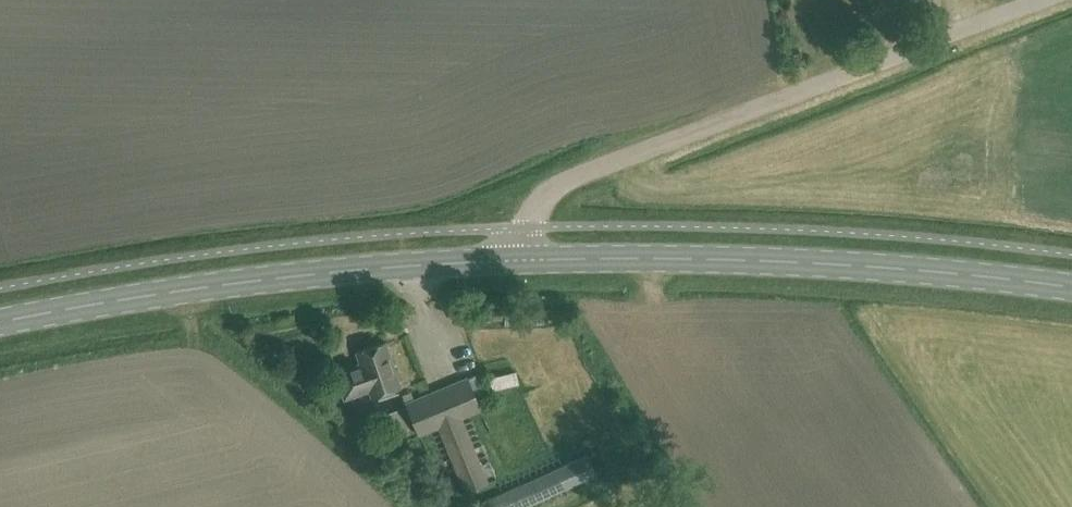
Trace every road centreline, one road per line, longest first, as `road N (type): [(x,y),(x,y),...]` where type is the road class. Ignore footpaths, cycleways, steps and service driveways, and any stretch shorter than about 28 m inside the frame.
road 1 (residential): [(1041,0),(577,176),(547,196),(515,262)]
road 2 (secondary): [(1071,288),(795,262),(515,262)]
road 3 (secondary): [(0,323),(346,270),(515,262)]

